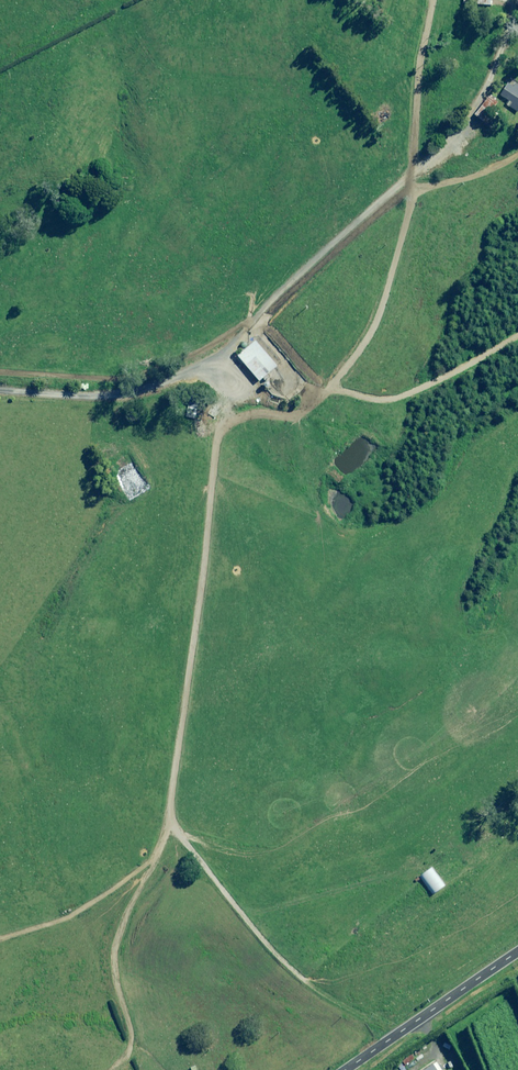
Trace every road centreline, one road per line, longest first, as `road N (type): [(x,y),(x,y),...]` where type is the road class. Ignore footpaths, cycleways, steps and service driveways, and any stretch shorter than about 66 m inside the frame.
road 1 (track): [(396,1037),(267,951),(185,847),(170,796),(220,435),(225,421),(244,413),(284,421),(322,398),(379,308),(416,198)]
road 2 (track): [(220,435),(212,400),(0,390)]
road 3 (unclassified): [(347,1069),(517,955)]

